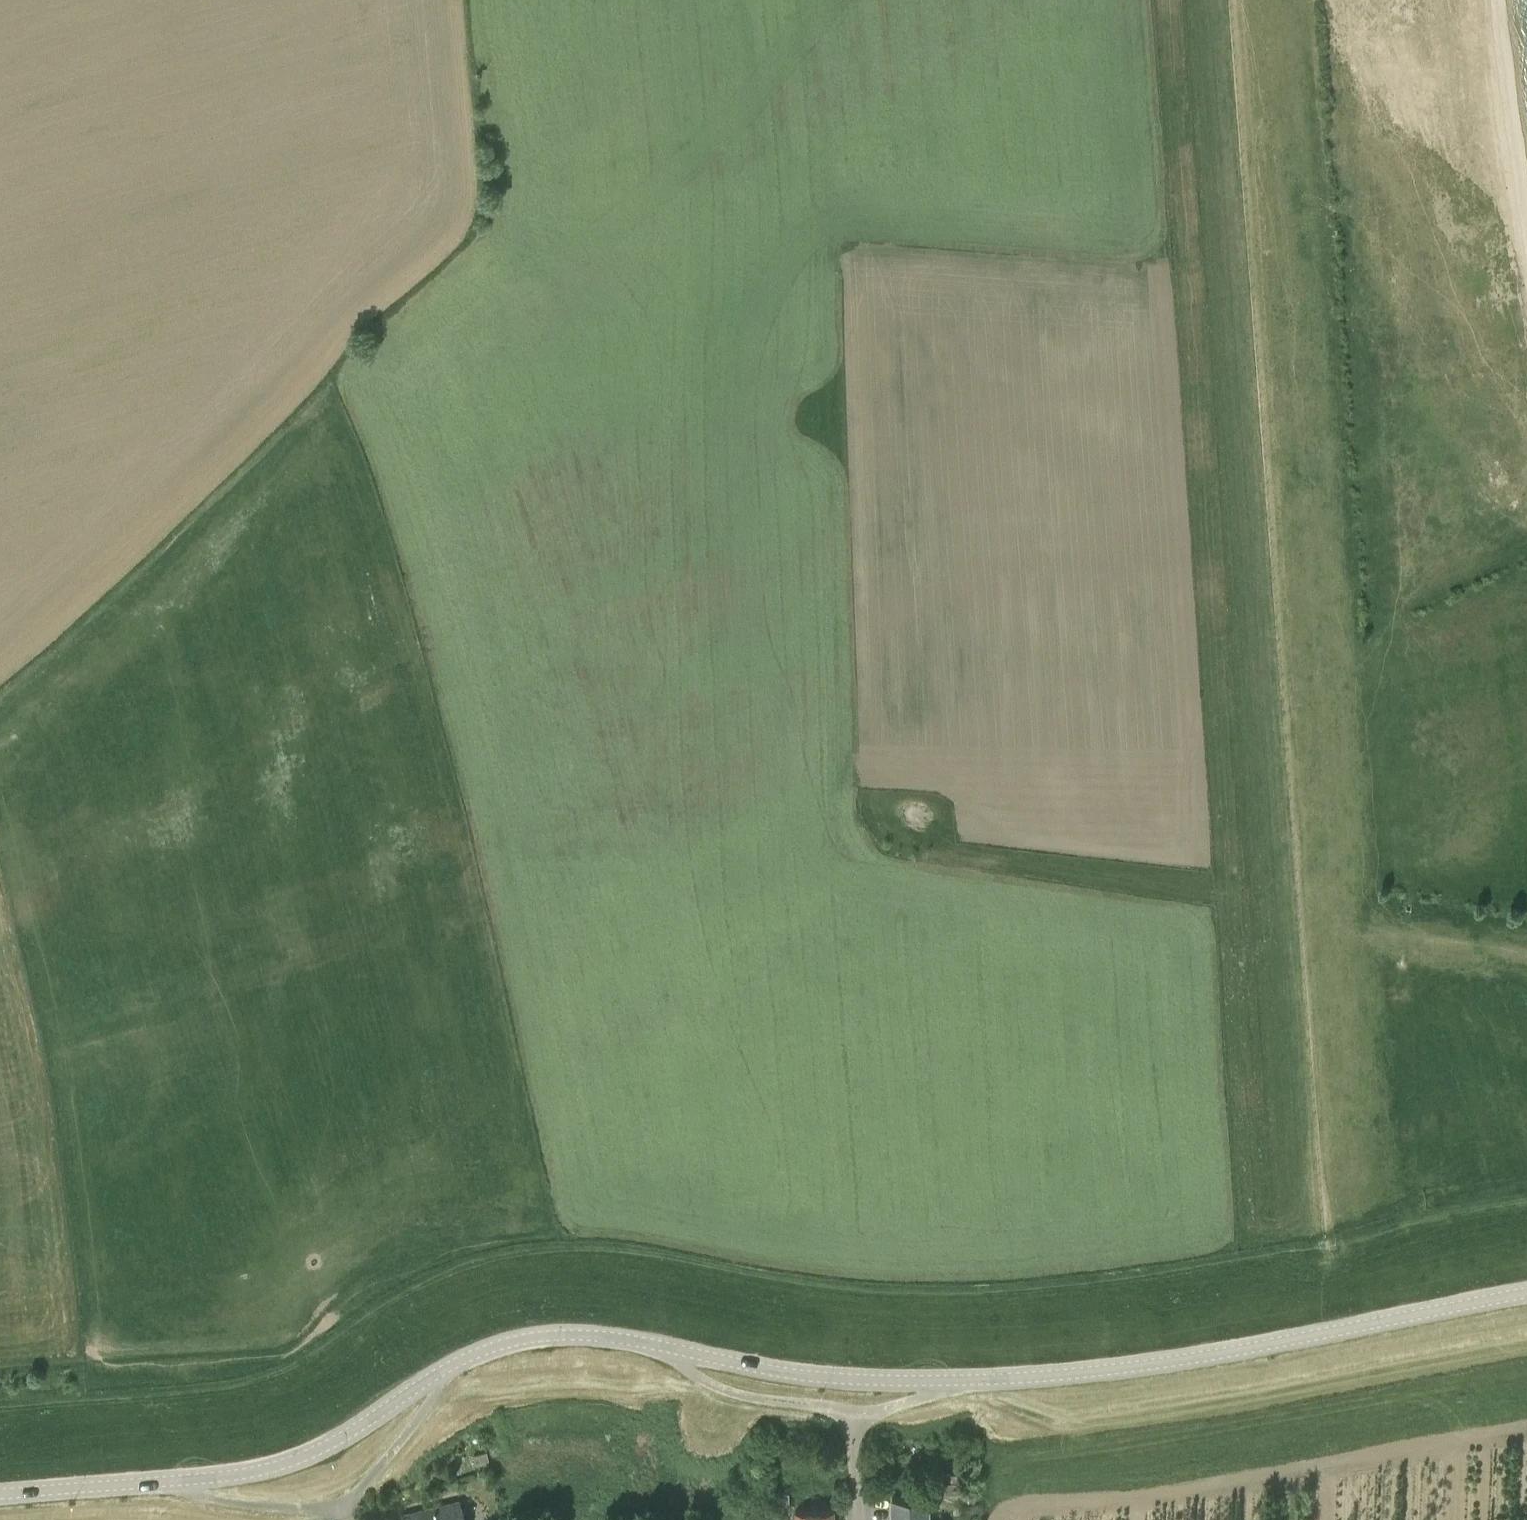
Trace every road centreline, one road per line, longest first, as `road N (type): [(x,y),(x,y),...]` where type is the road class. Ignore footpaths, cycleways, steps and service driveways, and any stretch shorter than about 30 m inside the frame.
road 1 (tertiary): [(0,1492),(265,1469),(322,1448),(473,1354),(526,1337),(593,1334),(856,1380),(979,1379),(1242,1349),(1526,1292)]

